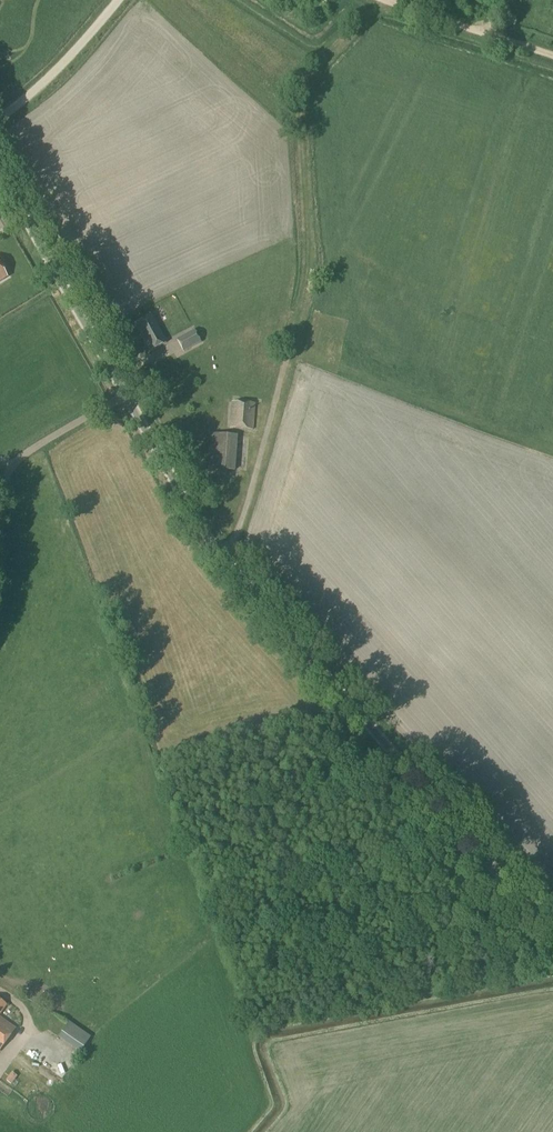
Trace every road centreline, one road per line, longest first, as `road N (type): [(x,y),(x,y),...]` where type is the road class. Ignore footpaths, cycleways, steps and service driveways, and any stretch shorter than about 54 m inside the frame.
road 1 (unclassified): [(552,943),(213,556),(0,177)]
road 2 (track): [(384,0),(305,95),(306,294),(247,514),(213,556)]
road 3 (track): [(552,57),(385,0)]
road 4 (track): [(119,0),(56,75),(0,118)]

